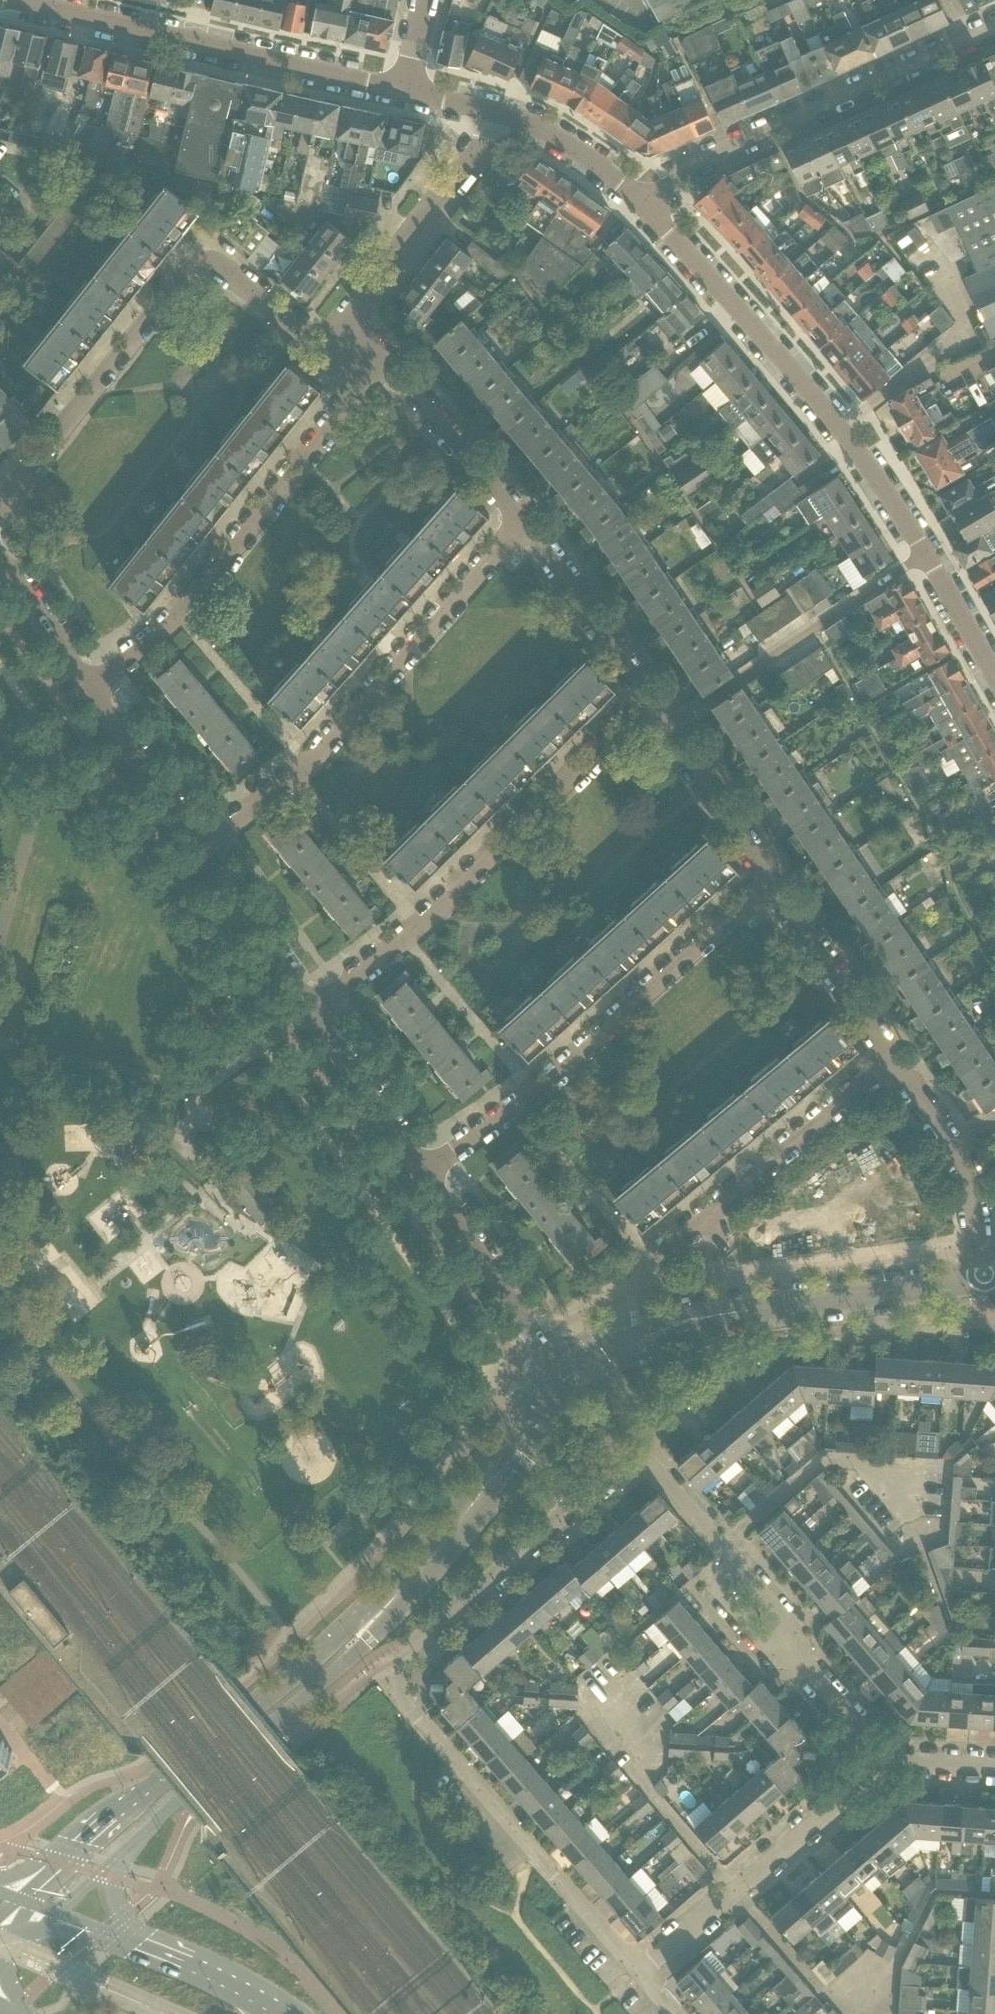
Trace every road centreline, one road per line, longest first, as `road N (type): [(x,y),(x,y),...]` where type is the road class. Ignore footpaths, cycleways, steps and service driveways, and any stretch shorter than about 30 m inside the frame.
road 1 (tertiary): [(553,1359),(525,1384),(485,1464),(448,1514),(351,1623),(17,1899)]
road 2 (residential): [(637,1968),(412,1711),(399,1676),(417,1638),(624,1463),(638,1461)]
road 3 (tertiary): [(128,1847),(366,1643),(582,1391)]
road 4 (residential): [(0,502),(192,267),(217,264),(324,345),(341,323)]
road 5 (residential): [(310,1010),(405,935),(650,701)]
road 6 (residential): [(200,847),(313,756),(522,522)]
road 7 (residential): [(421,1171),(532,1090),(773,879)]
road 8 (residential): [(926,554),(841,429),(650,205)]
road 9 (residential): [(88,688),(175,613),(382,357)]
road 10 (residential): [(406,89),(20,0)]
road 11 (residential): [(994,29),(692,173),(650,205)]
road 12 (residential): [(637,1968),(892,1762)]
road 13 (residential): [(668,728),(926,554)]
road 14 (tertiary): [(839,1300),(772,1300),(619,1322),(553,1359)]
road 15 (residential): [(668,1245),(892,1063)]
road 16 (tertiary): [(582,1391),(643,1350),(695,1328),(839,1300)]
road 17 (residential): [(341,323),(502,116)]
road 18 (residential): [(981,1281),(968,1177),(892,1063)]
road 19 (tertiary): [(553,1359),(421,1171)]
road 20 (residential): [(650,701),(522,522)]
road 21 (residential): [(892,1063),(773,879)]
road 22 (residential): [(522,522),(382,357)]
road 23 (tertiary): [(310,1010),(200,847)]
road 24 (tertiary): [(421,1171),(310,1010)]
road 25 (tertiary): [(200,847),(88,688)]
road 26 (residential): [(773,879),(668,728)]
road 27 (residential): [(650,205),(589,156),(502,116)]
road 28 (secondary): [(284,2013),(142,1945)]
road 29 (tertiary): [(88,688),(0,559)]
road 30 (residential): [(892,1762),(792,1653)]
road 31 (tertiary): [(839,1300),(981,1281)]
road 32 (residential): [(792,1653),(766,1649),(722,1598),(724,1549)]
road 33 (residential): [(994,674),(926,554)]
road 34 (residential): [(792,1653),(786,1620),(724,1549)]
road 35 (residential): [(724,1549),(657,1471),(638,1461)]

